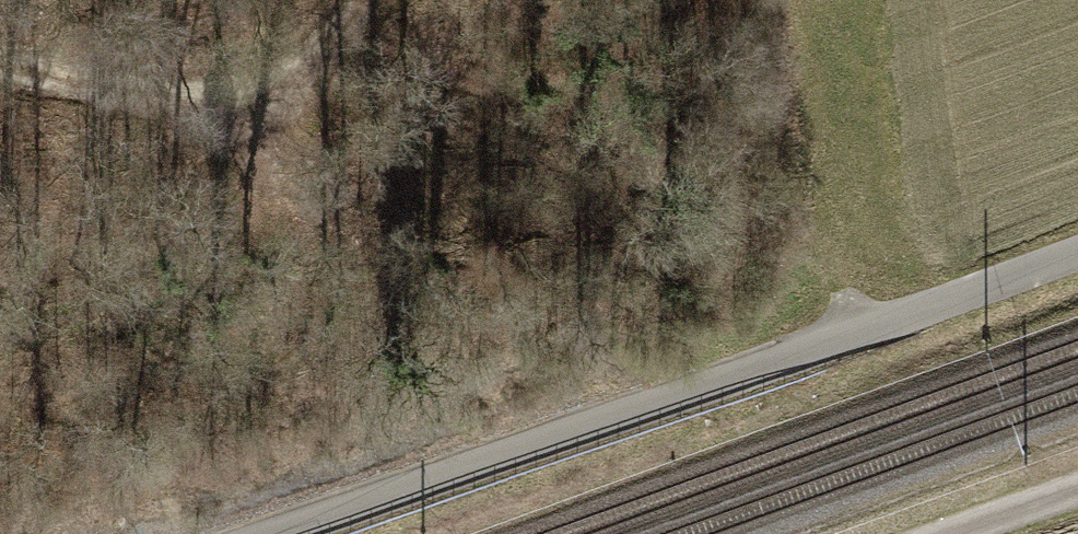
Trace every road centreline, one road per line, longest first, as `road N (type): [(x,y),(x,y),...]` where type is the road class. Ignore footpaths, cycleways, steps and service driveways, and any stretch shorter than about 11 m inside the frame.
road 1 (track): [(1077,251),(282,533)]
road 2 (track): [(0,68),(179,100),(329,55),(362,0)]
road 3 (track): [(935,533),(1077,484)]

